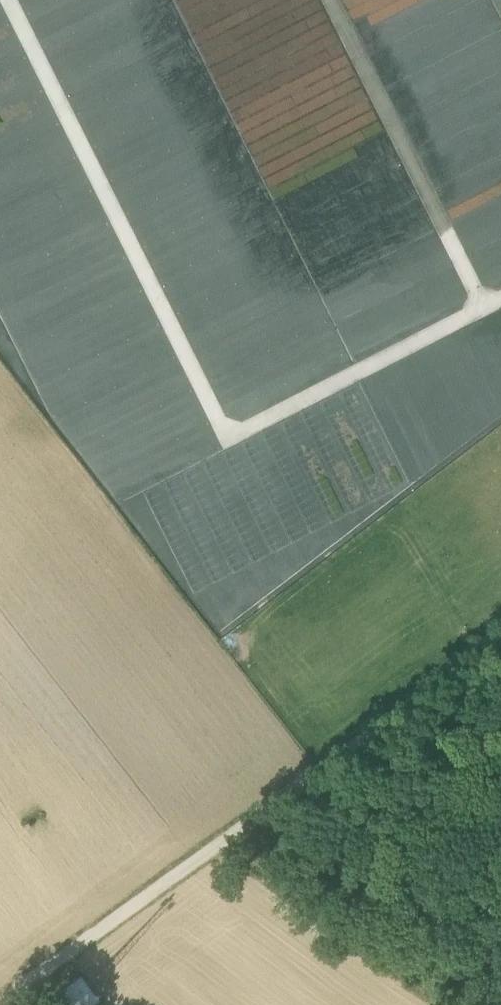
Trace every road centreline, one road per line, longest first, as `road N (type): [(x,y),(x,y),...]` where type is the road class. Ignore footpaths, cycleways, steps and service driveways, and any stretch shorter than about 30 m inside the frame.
road 1 (track): [(500,299),(229,440),(8,0)]
road 2 (track): [(2,1004),(500,638)]
road 3 (track): [(331,0),(485,307)]

